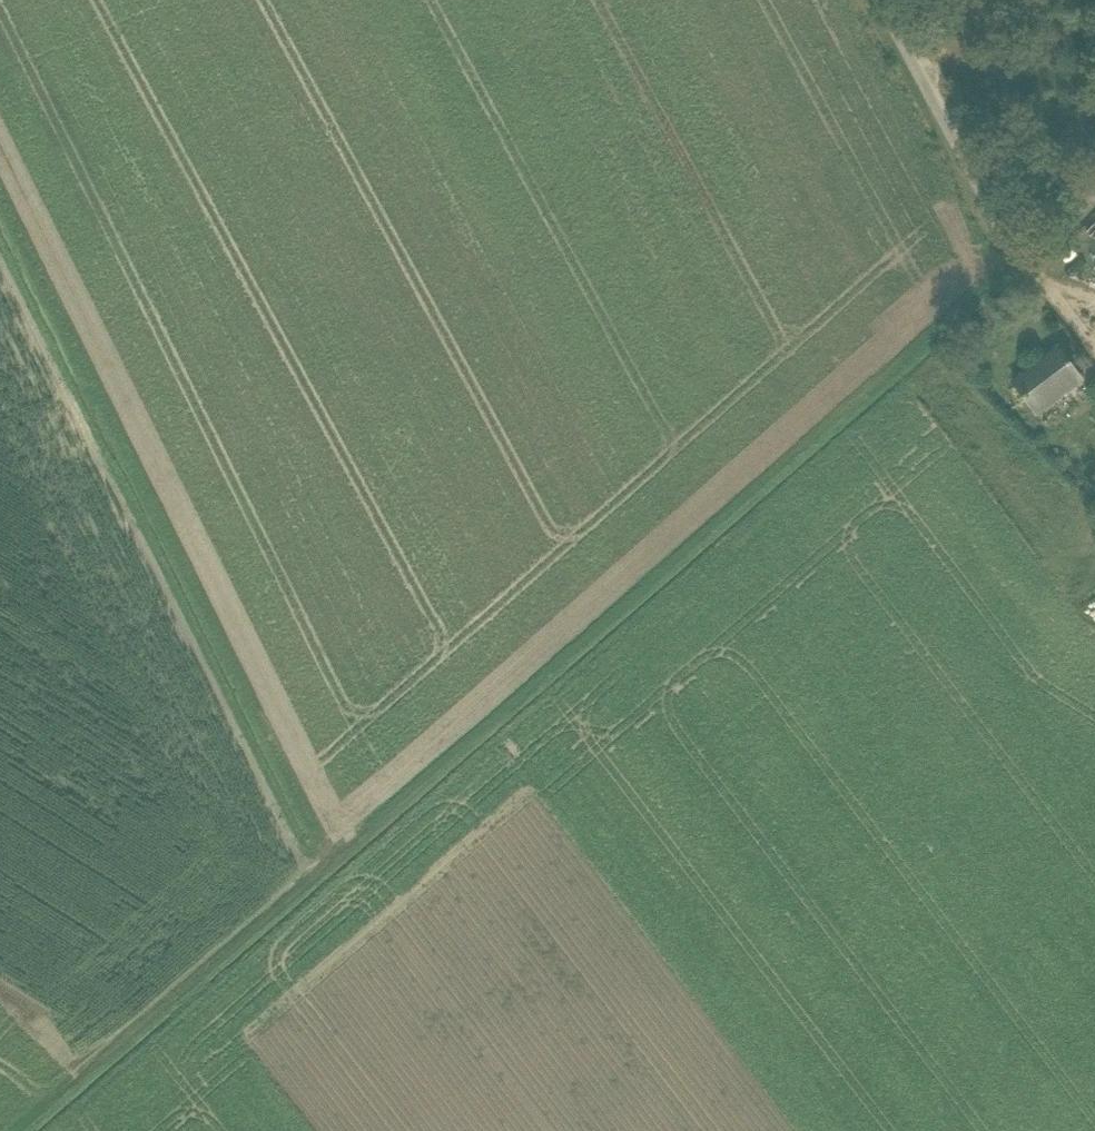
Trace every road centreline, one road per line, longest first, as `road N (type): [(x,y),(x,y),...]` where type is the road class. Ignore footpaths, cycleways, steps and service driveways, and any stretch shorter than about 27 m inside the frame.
road 1 (unclassified): [(1027,264),(884,0)]

